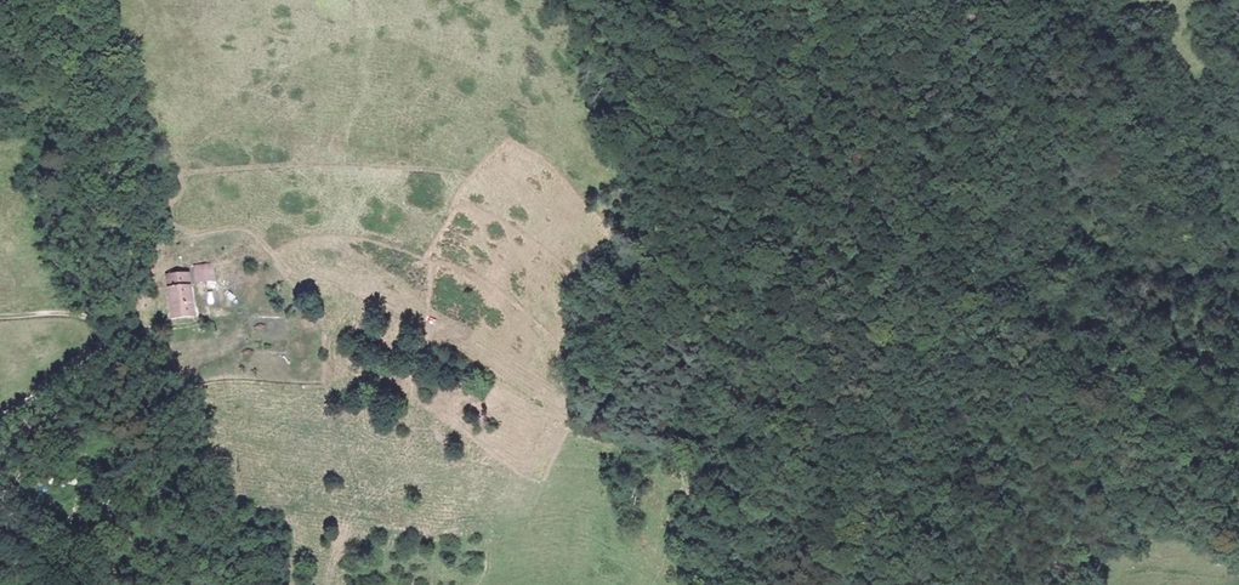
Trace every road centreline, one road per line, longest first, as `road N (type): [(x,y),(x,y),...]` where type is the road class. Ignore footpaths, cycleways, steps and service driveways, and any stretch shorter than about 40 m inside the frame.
road 1 (track): [(0,492),(60,479),(90,491),(151,584)]
road 2 (track): [(100,334),(95,351),(74,370),(0,417)]
road 3 (track): [(197,288),(200,320),(100,334)]

